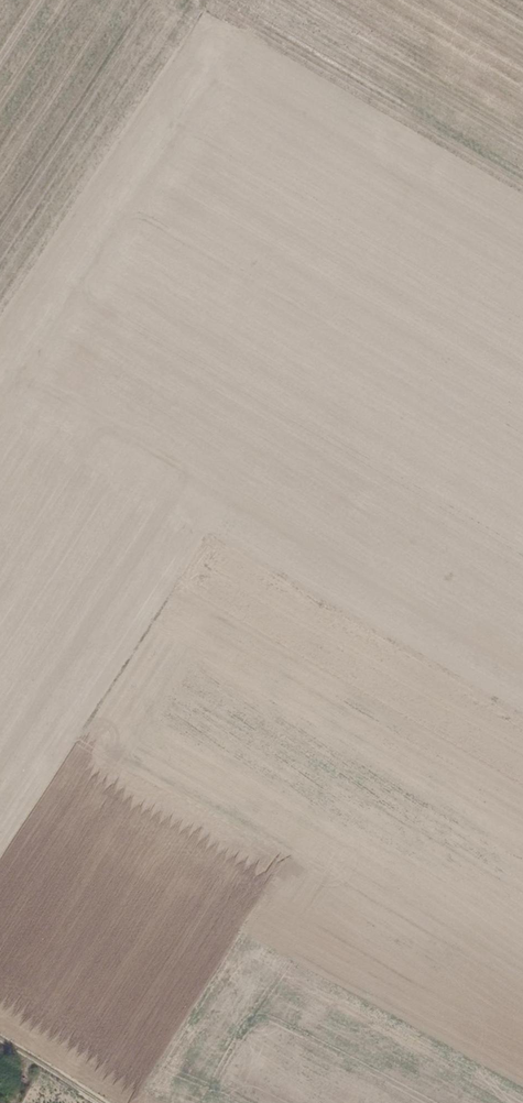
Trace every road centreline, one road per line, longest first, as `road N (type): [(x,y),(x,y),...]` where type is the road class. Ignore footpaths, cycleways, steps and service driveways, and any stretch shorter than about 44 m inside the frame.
road 1 (track): [(102,1102),(0,1038)]

